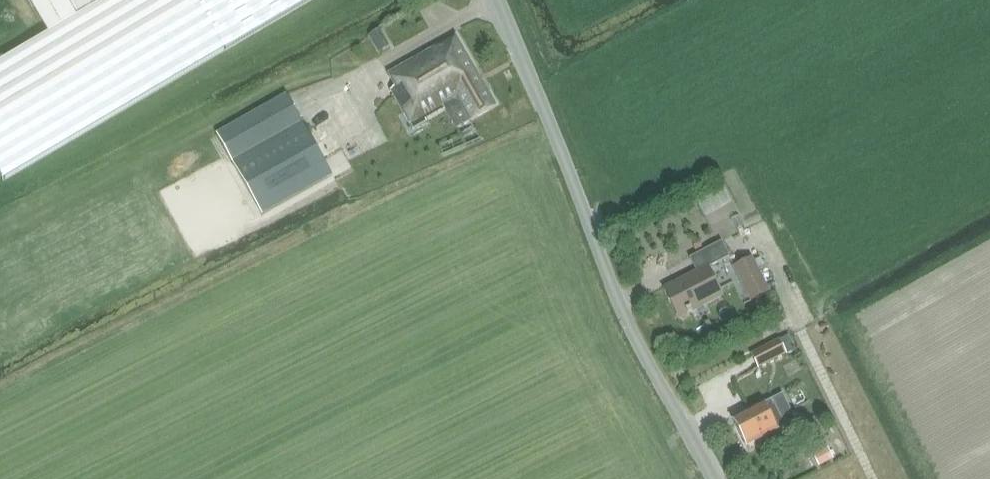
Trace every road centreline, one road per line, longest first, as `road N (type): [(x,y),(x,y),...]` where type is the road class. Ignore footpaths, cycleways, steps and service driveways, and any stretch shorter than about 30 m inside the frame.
road 1 (unclassified): [(717,478),(607,282),(498,0)]

